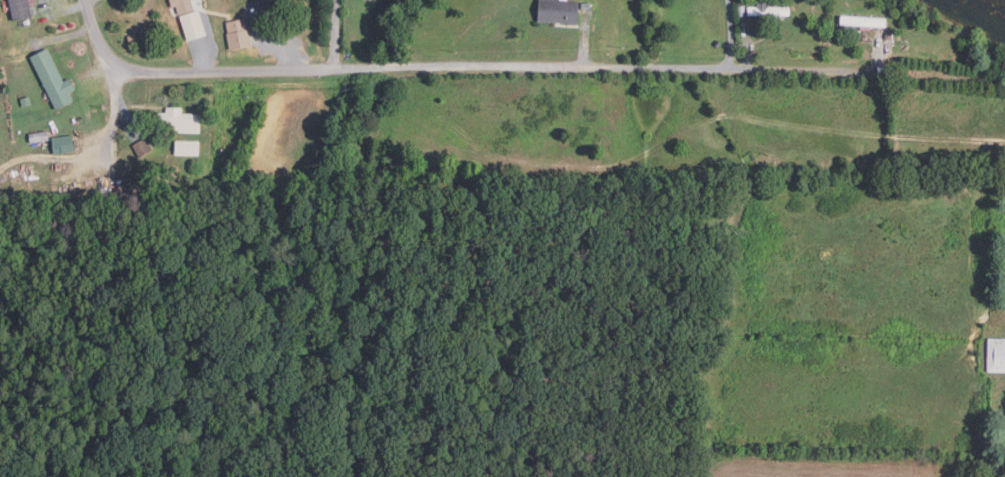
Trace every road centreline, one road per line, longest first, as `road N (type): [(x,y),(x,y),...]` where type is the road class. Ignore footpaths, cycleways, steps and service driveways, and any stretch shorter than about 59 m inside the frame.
road 1 (residential): [(875,72),(472,64),(135,70),(102,47),(85,0)]

